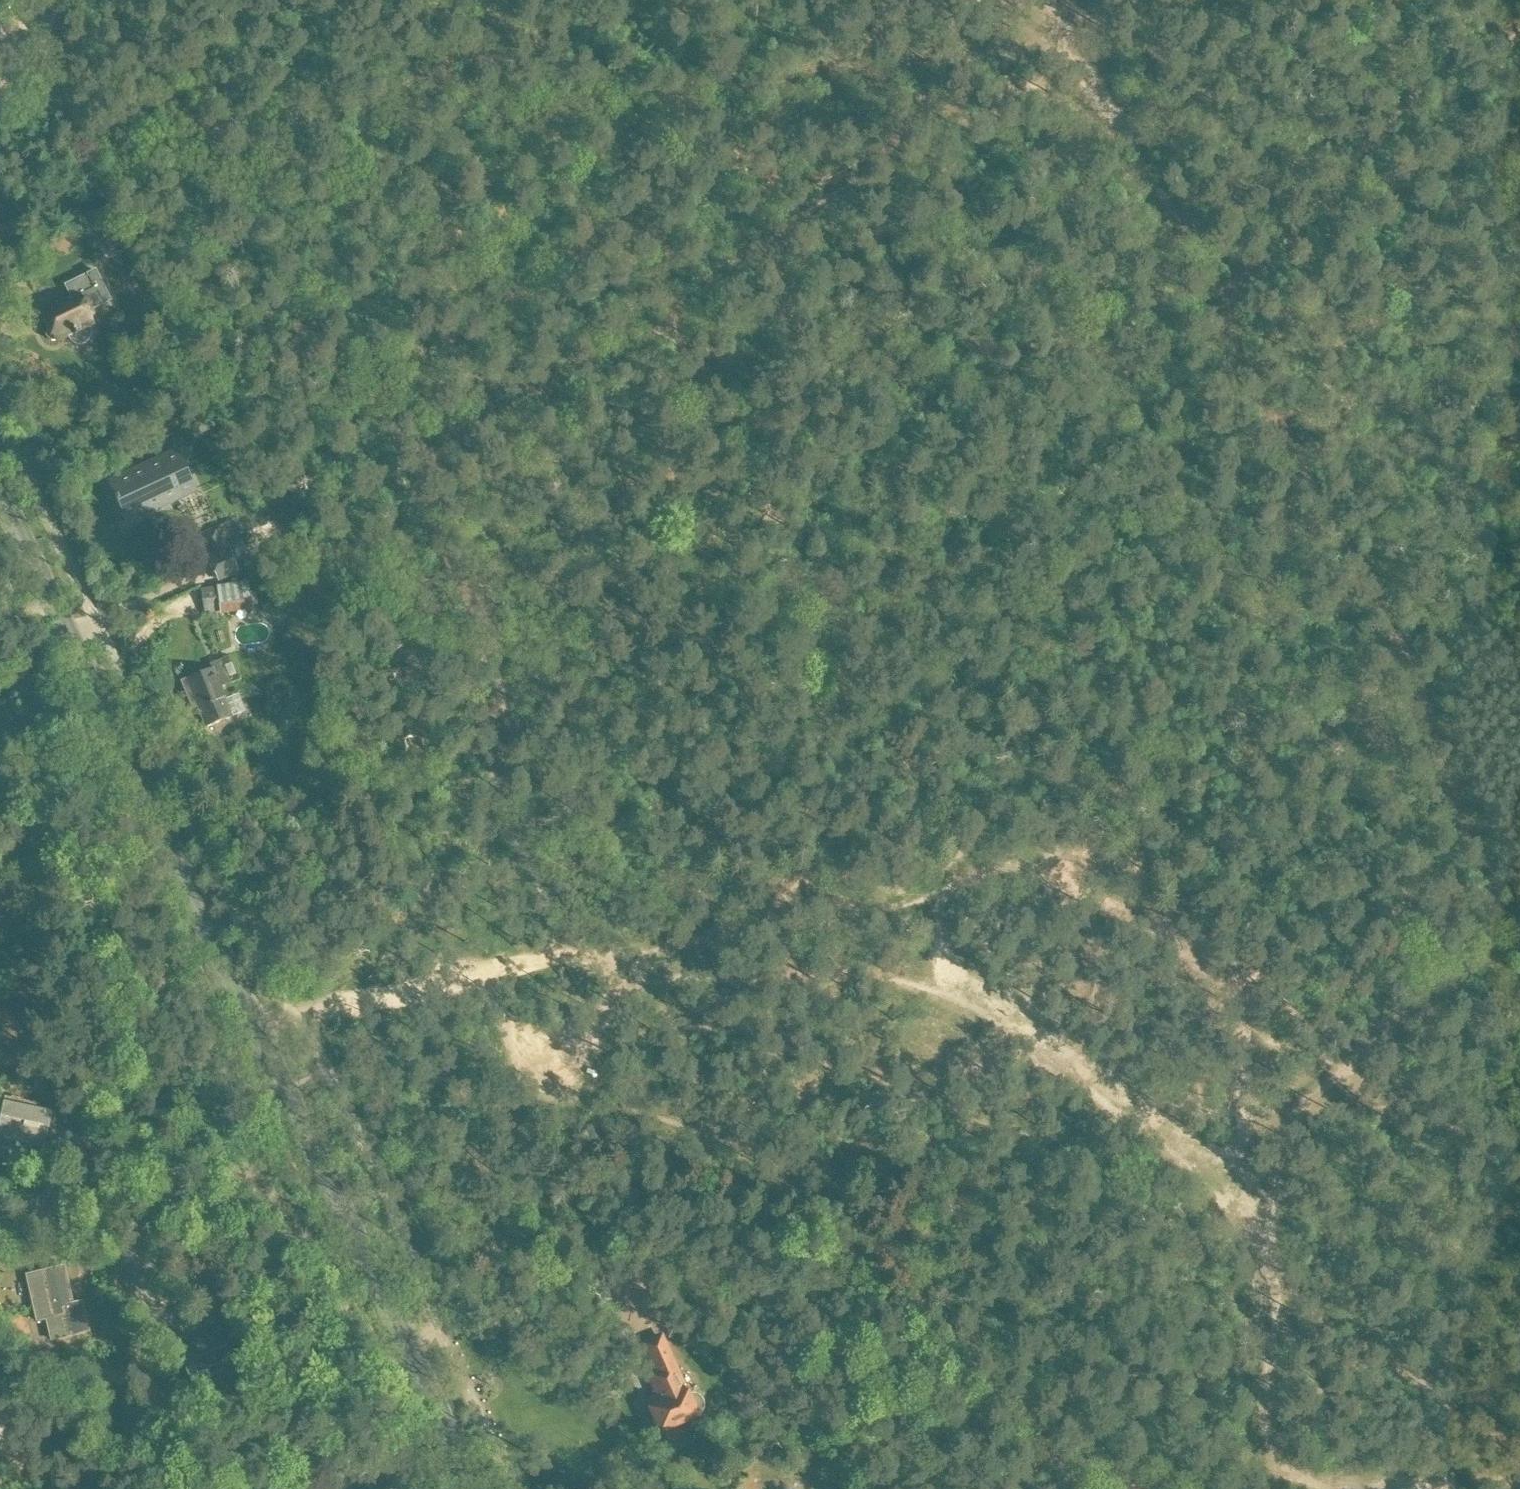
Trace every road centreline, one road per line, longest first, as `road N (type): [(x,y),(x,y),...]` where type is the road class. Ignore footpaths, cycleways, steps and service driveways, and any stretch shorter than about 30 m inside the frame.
road 1 (track): [(1519,1483),(1357,1488),(1311,1483),(1288,1469),(1267,1410),(1273,1312),(1264,1237),(1213,1174),(966,1002),(939,988),(872,975),(718,982),(635,969),(614,977),(570,956)]
road 2 (secondary): [(476,1488),(0,490)]
road 3 (track): [(1519,1453),(1272,1279)]
road 4 (track): [(0,1373),(59,1420),(125,1440),(219,1488)]
road 5 (track): [(257,1031),(478,977)]
road 6 (track): [(149,1169),(59,1204),(0,1203)]
road 7 (track): [(561,1050),(515,1040),(478,977)]

